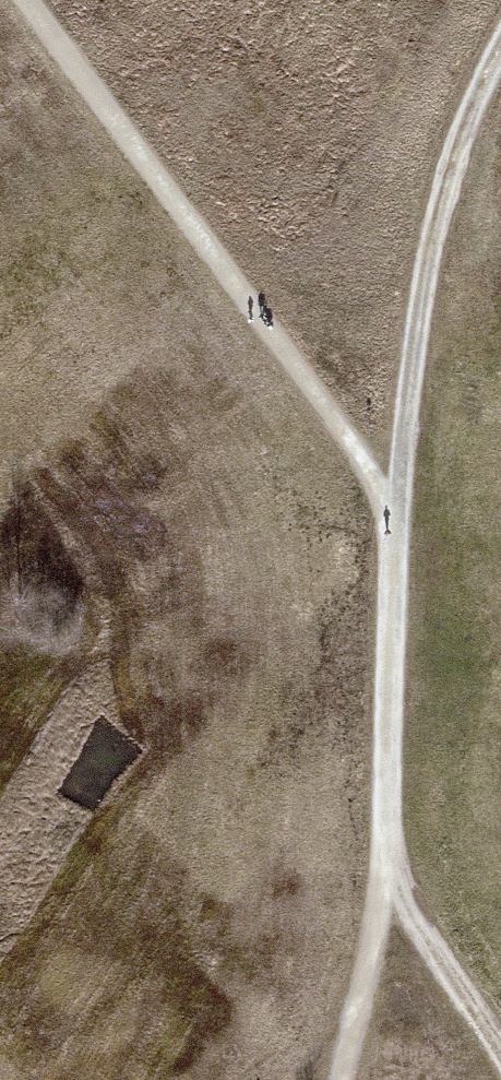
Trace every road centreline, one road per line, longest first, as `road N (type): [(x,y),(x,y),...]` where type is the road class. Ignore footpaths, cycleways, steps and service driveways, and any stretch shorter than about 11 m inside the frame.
road 1 (track): [(394,518),(329,416),(22,0)]
road 2 (track): [(394,518),(414,312),(439,195),(500,45)]
road 3 (track): [(387,859),(394,518)]
road 4 (track): [(500,1055),(425,940),(387,859)]
road 5 (track): [(342,1079),(387,859)]

